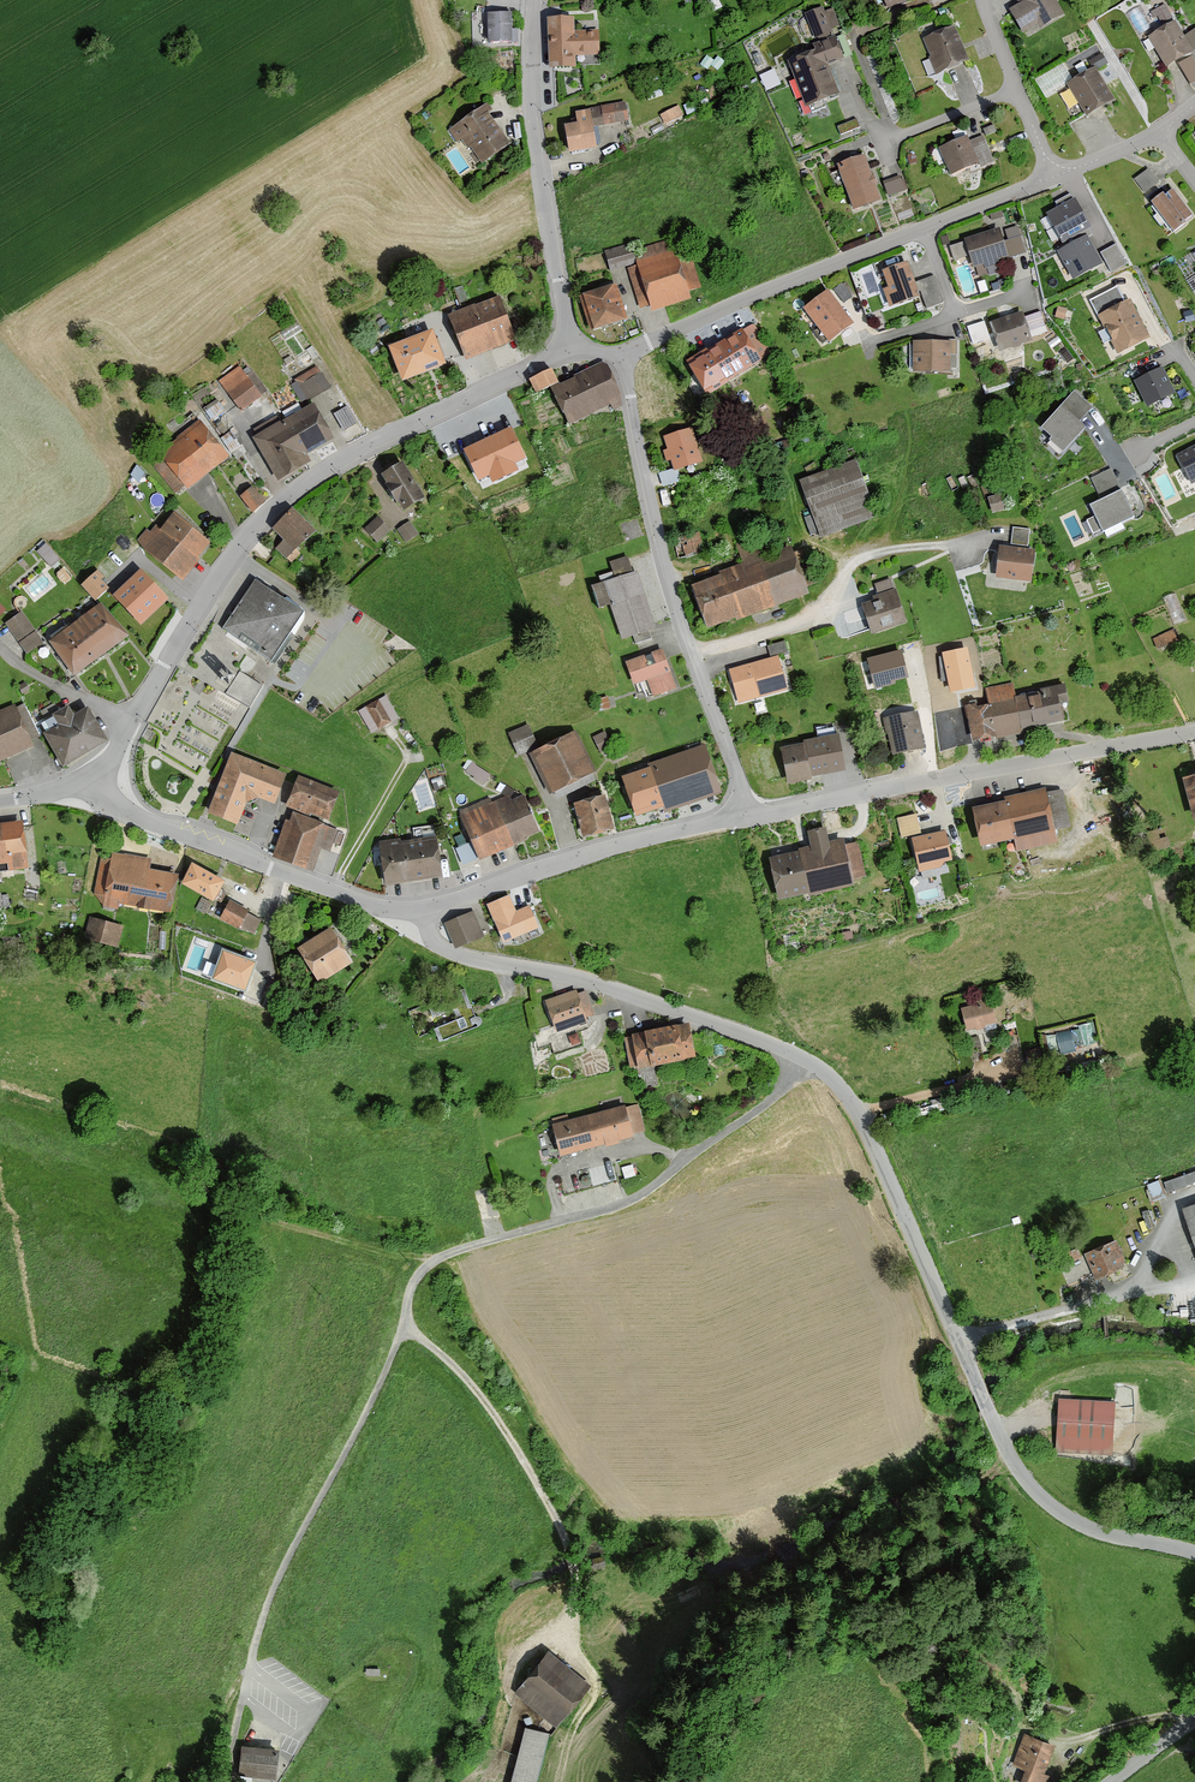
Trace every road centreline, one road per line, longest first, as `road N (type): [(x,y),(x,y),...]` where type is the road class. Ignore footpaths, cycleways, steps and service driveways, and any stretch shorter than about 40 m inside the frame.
road 1 (unclassified): [(804,1059),(842,1090),(866,1129),(1021,1475),(1092,1530),(1194,1552)]
road 2 (unclassified): [(569,351),(365,446),(300,488),(234,555),(130,723)]
road 3 (residential): [(804,1059),(768,1102),(641,1194),(426,1266),(410,1289),(405,1326)]
road 4 (residential): [(1051,175),(624,358)]
road 5 (unclassified): [(754,816),(1194,731)]
road 6 (unclassified): [(420,910),(436,942),(461,956),(589,980),(804,1059)]
road 7 (track): [(574,1635),(574,1569),(520,1454),(470,1379),(405,1326)]
road 8 (unclassified): [(94,780),(140,819),(368,905),(420,910)]
road 9 (unclassified): [(538,0),(534,106),(569,351)]
road 10 (unclassified): [(420,910),(626,844),(754,816)]
road 11 (residential): [(693,652),(811,618),(854,568),(880,556),(994,537)]
road 12 (residential): [(624,358),(654,519),(693,652)]
road 13 (residential): [(1018,90),(885,141),(851,94)]
road 14 (residential): [(693,652),(754,816)]
road 15 (residential): [(130,723),(0,649)]

